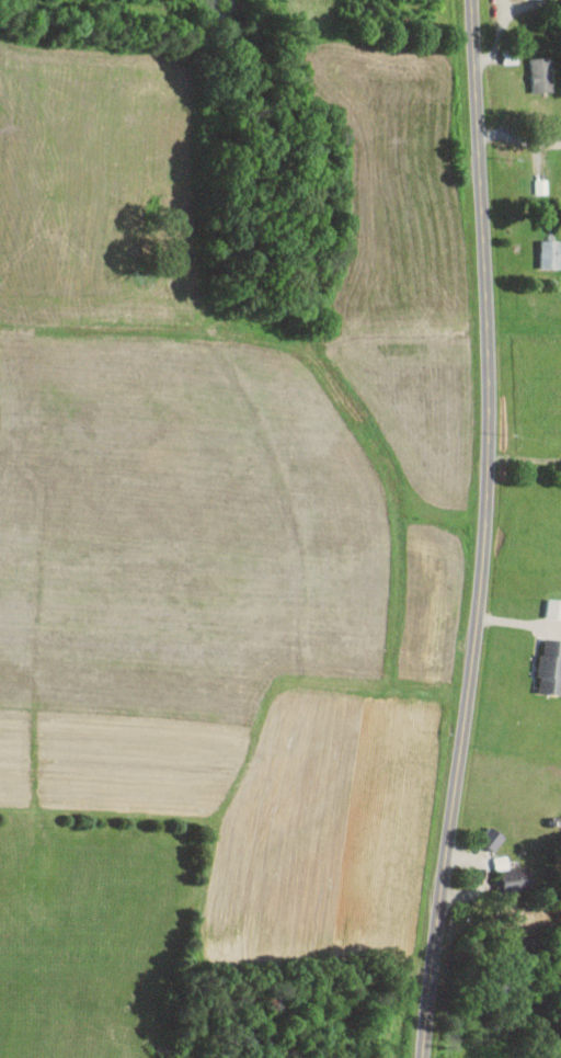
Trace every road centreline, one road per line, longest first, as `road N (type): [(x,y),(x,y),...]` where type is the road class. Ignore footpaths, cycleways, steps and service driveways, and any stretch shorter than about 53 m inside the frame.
road 1 (residential): [(422,1057),(488,504),(490,355),(473,0)]

